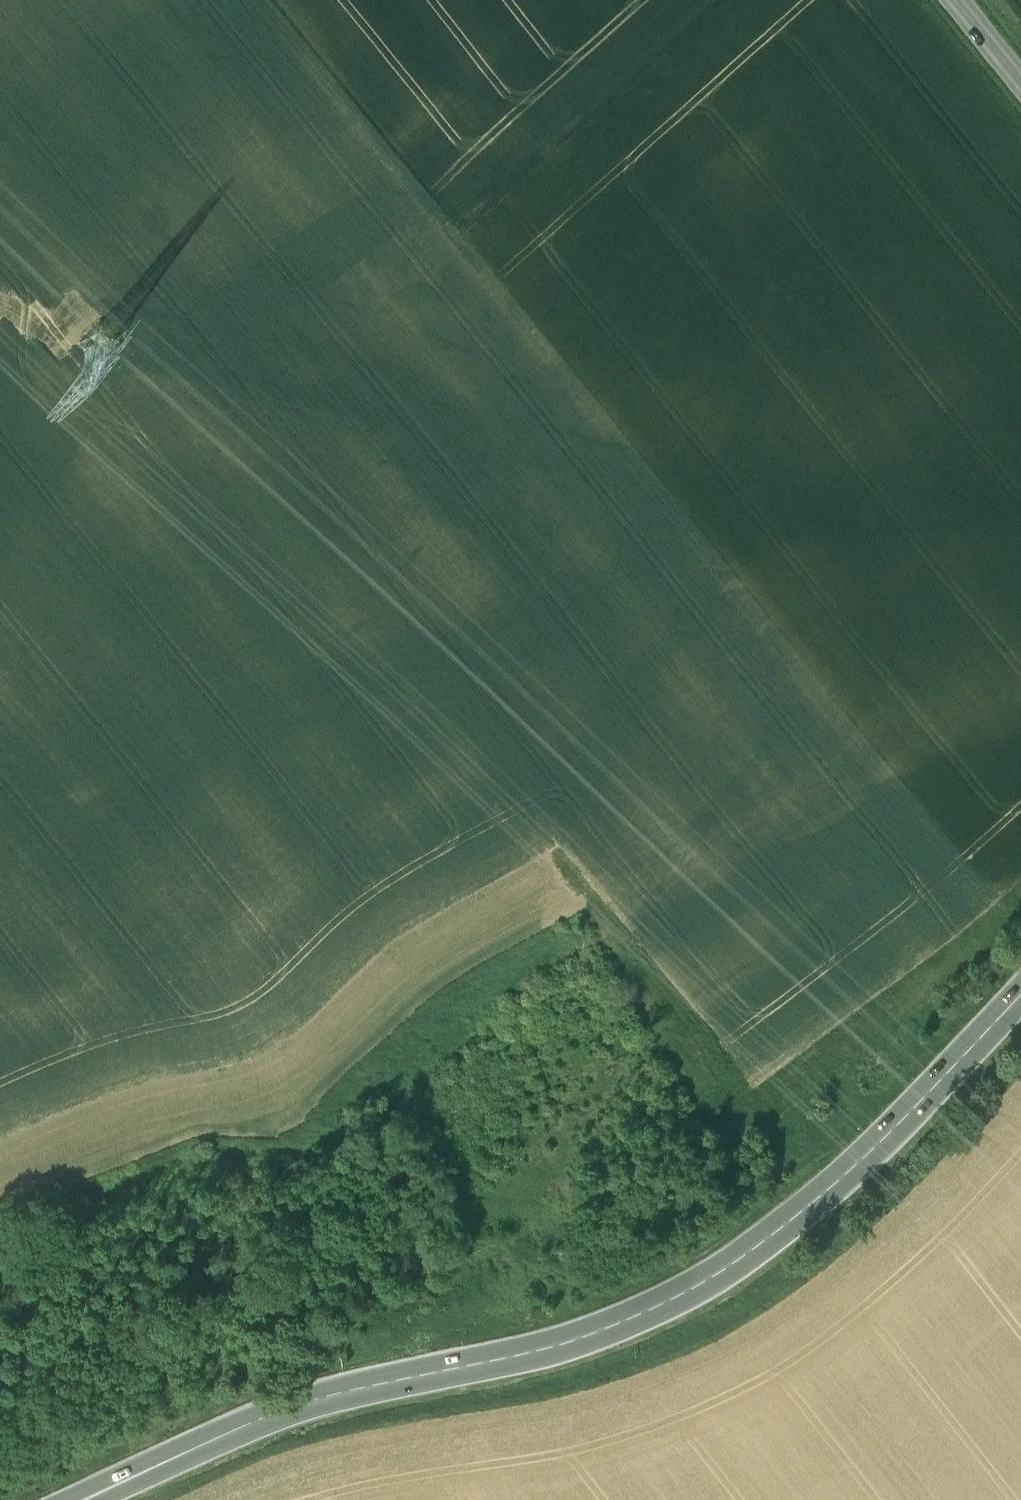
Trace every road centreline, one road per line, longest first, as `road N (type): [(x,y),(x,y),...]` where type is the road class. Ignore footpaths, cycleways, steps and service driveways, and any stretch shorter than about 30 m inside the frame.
road 1 (primary): [(93,1499),(337,1398),(522,1361),(630,1328),(759,1256),(877,1159),(1020,1000)]

